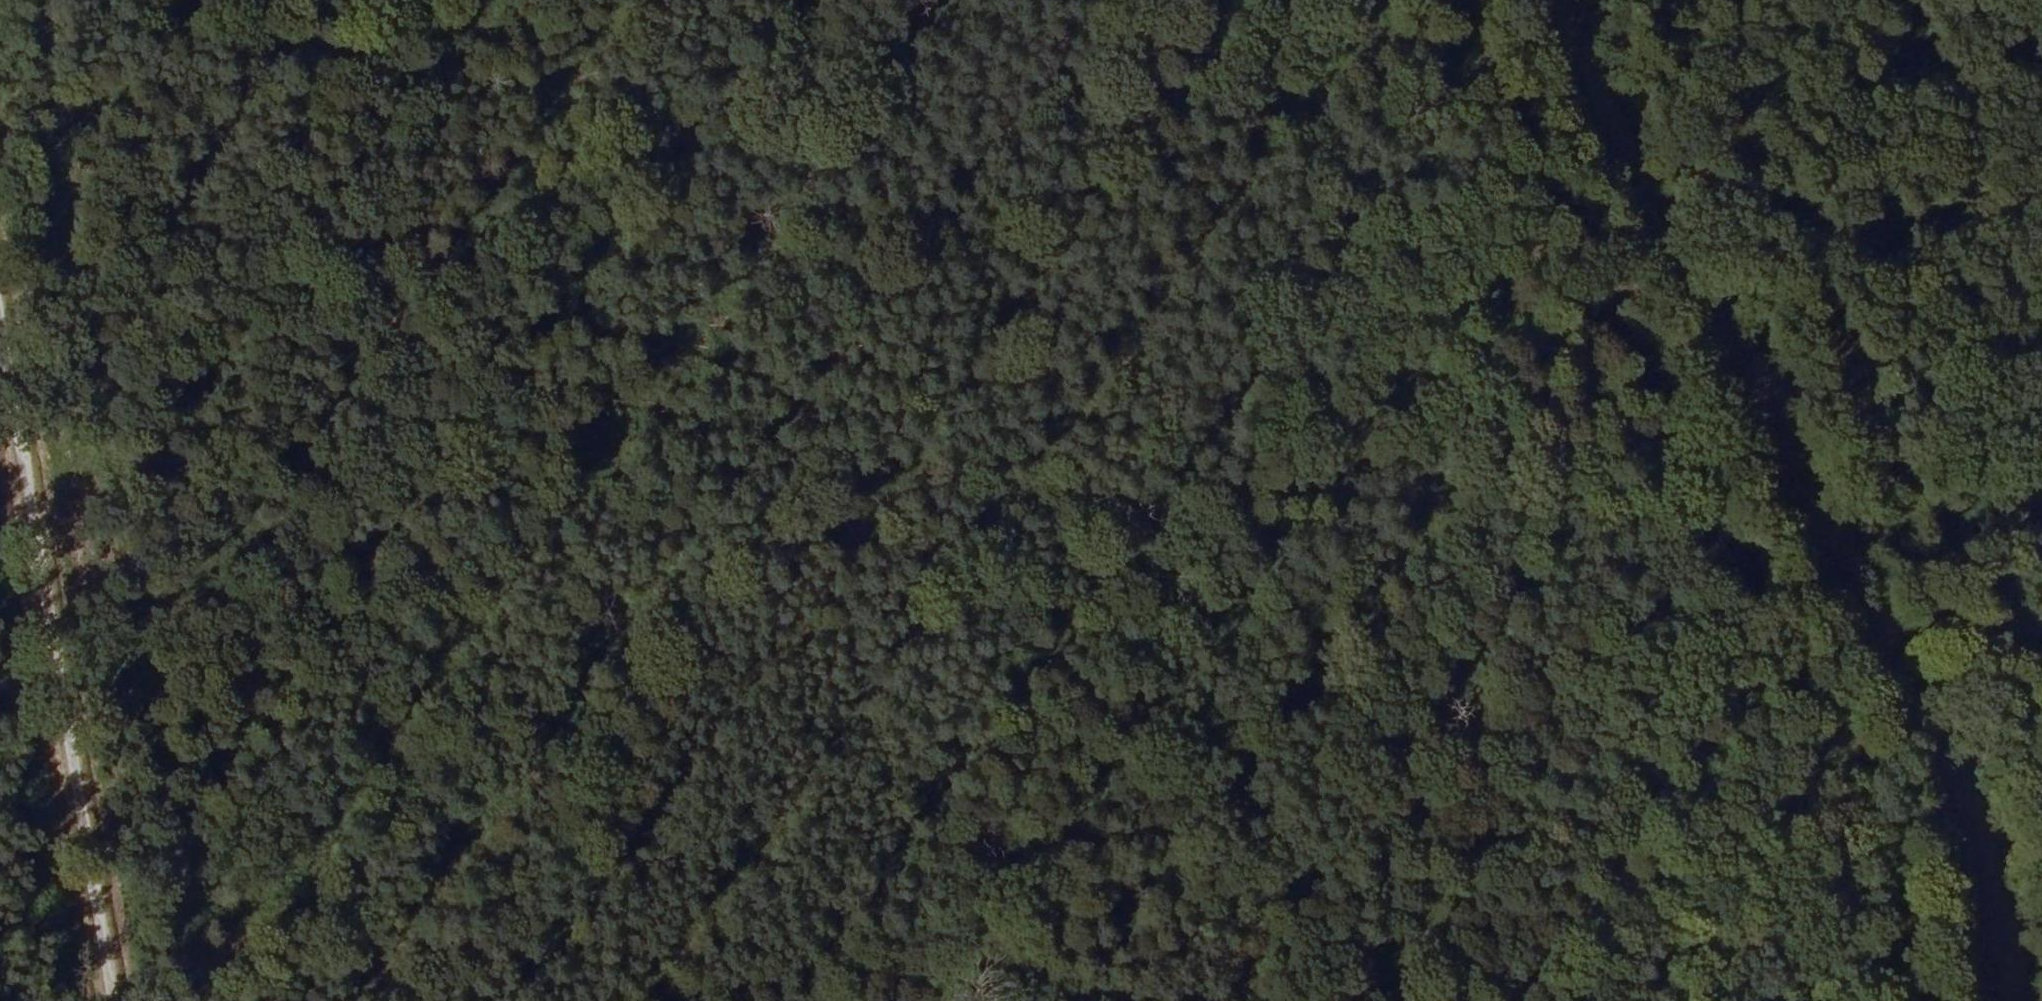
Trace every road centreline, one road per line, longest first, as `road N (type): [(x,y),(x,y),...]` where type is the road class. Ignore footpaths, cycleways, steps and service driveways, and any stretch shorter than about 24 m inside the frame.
road 1 (track): [(1555,0),(1977,778),(2005,1000)]
road 2 (track): [(0,271),(127,1000)]

